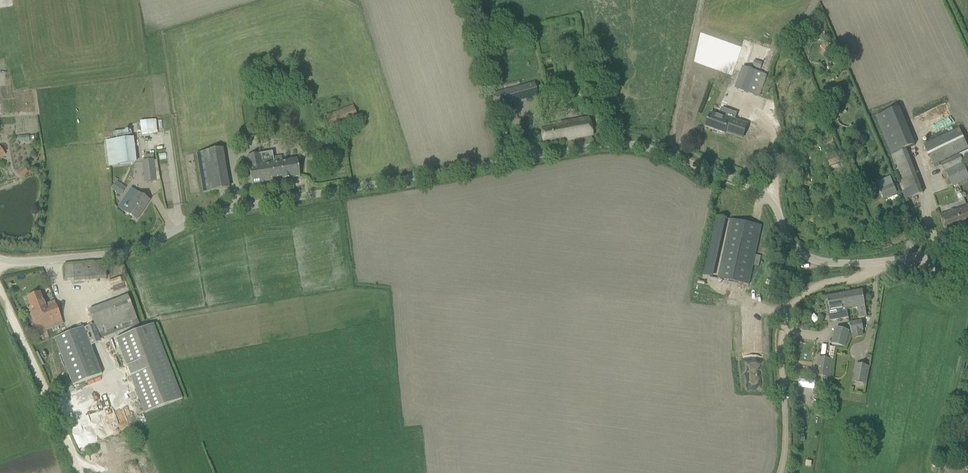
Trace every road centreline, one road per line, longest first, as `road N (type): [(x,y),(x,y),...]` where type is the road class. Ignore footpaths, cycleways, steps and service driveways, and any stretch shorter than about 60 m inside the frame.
road 1 (unclassified): [(833,263),(809,256),(788,236),(767,196),(638,147),(208,219),(132,255),(0,262)]
road 2 (track): [(780,472),(787,312),(808,292),(876,263)]
road 3 (track): [(0,295),(81,472)]
road 4 (unclassified): [(833,263),(895,260),(967,239)]

